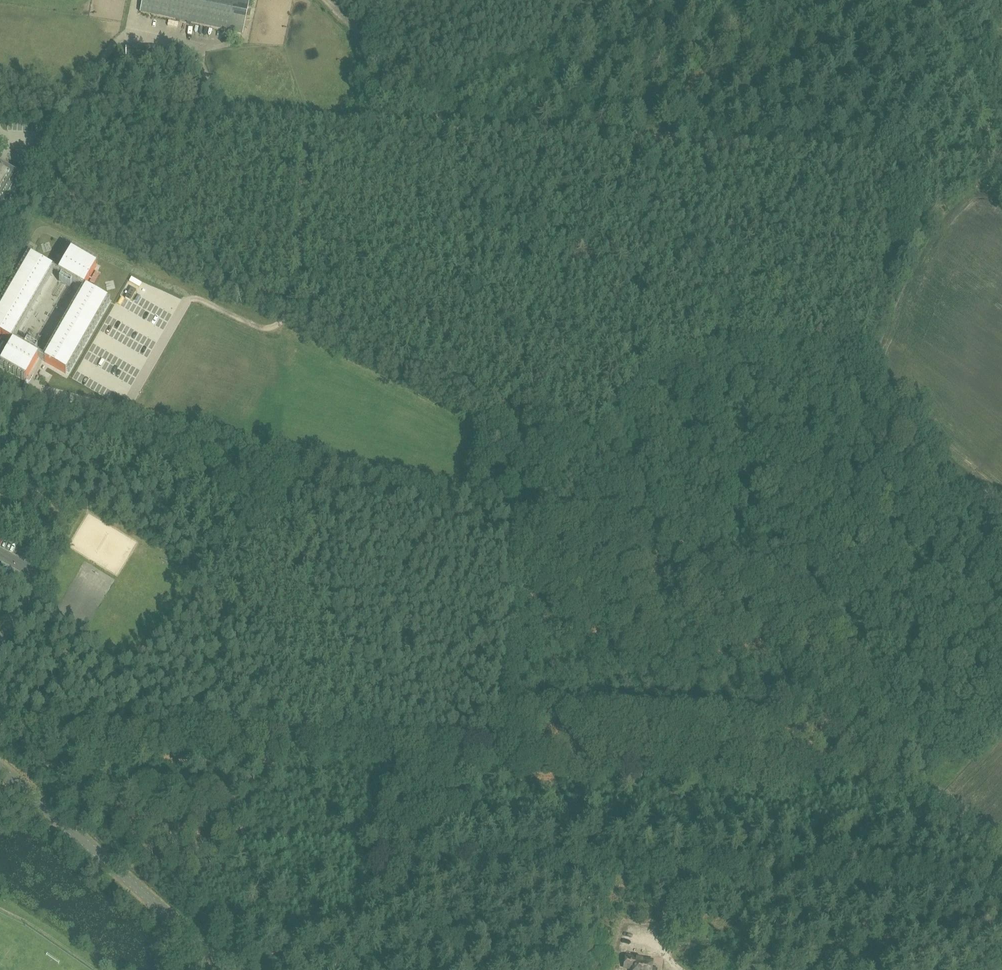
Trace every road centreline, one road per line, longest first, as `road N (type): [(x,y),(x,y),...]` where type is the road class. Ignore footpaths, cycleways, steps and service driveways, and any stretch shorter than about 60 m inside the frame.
road 1 (track): [(440,124),(1001,158)]
road 2 (track): [(41,229),(272,328),(290,267),(301,113)]
road 3 (unclassified): [(440,124),(0,100)]
road 4 (track): [(876,781),(828,762),(765,754),(492,738)]
road 5 (tertiary): [(234,969),(0,762)]
road 6 (track): [(299,732),(0,728)]
road 7 (track): [(492,738),(299,732)]
road 8 (track): [(932,0),(1001,153)]
road 9 (track): [(428,111),(319,0)]
road 10 (track): [(1001,853),(876,781)]

